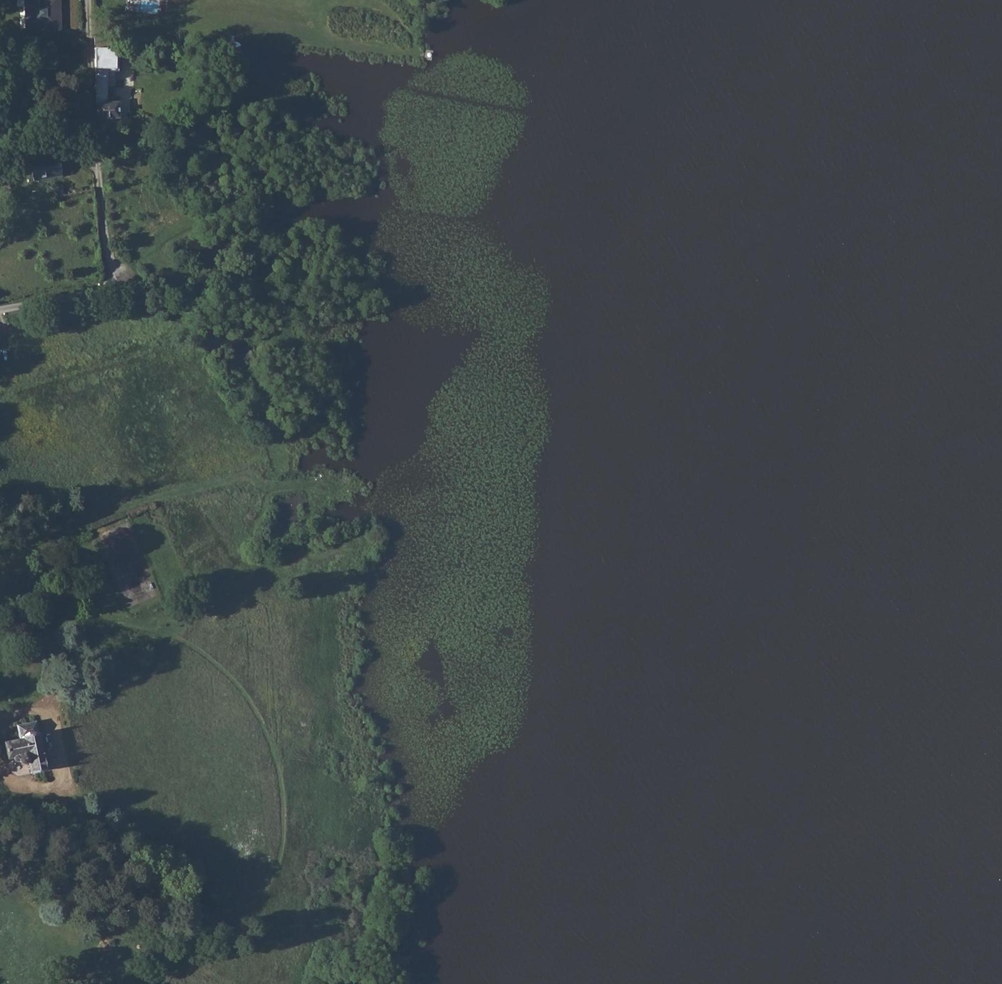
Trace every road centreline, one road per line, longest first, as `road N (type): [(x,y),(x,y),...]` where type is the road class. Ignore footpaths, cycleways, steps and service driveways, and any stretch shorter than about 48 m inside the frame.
road 1 (track): [(0,544),(261,470)]

